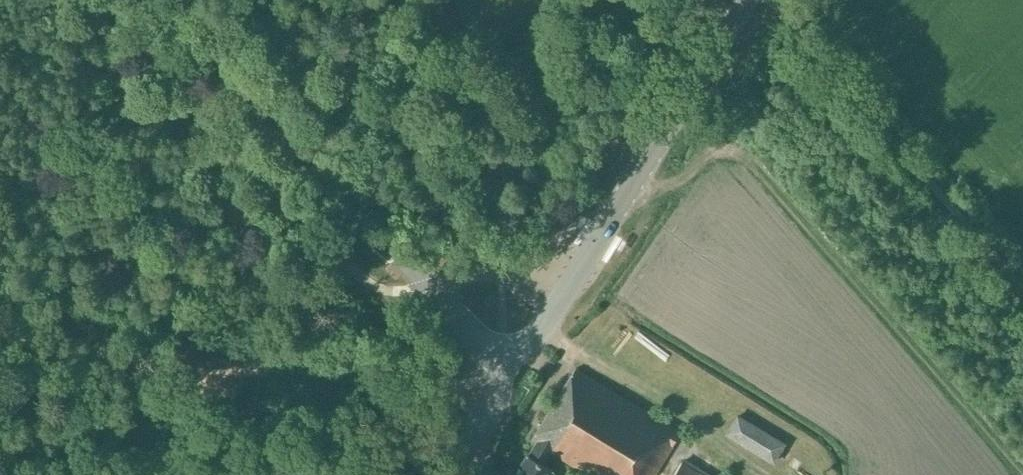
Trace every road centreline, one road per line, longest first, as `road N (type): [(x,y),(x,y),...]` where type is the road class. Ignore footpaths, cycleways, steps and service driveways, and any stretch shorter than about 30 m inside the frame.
road 1 (track): [(1022,466),(739,148),(710,147),(673,180),(642,169)]
road 2 (tertiary): [(507,363),(308,166),(164,0)]
road 3 (tertiary): [(507,363),(552,310),(746,0)]
road 4 (track): [(0,334),(425,393)]
road 5 (track): [(419,38),(500,55),(526,50),(547,36),(570,0)]
road 6 (tertiary): [(453,474),(494,405),(507,363)]

